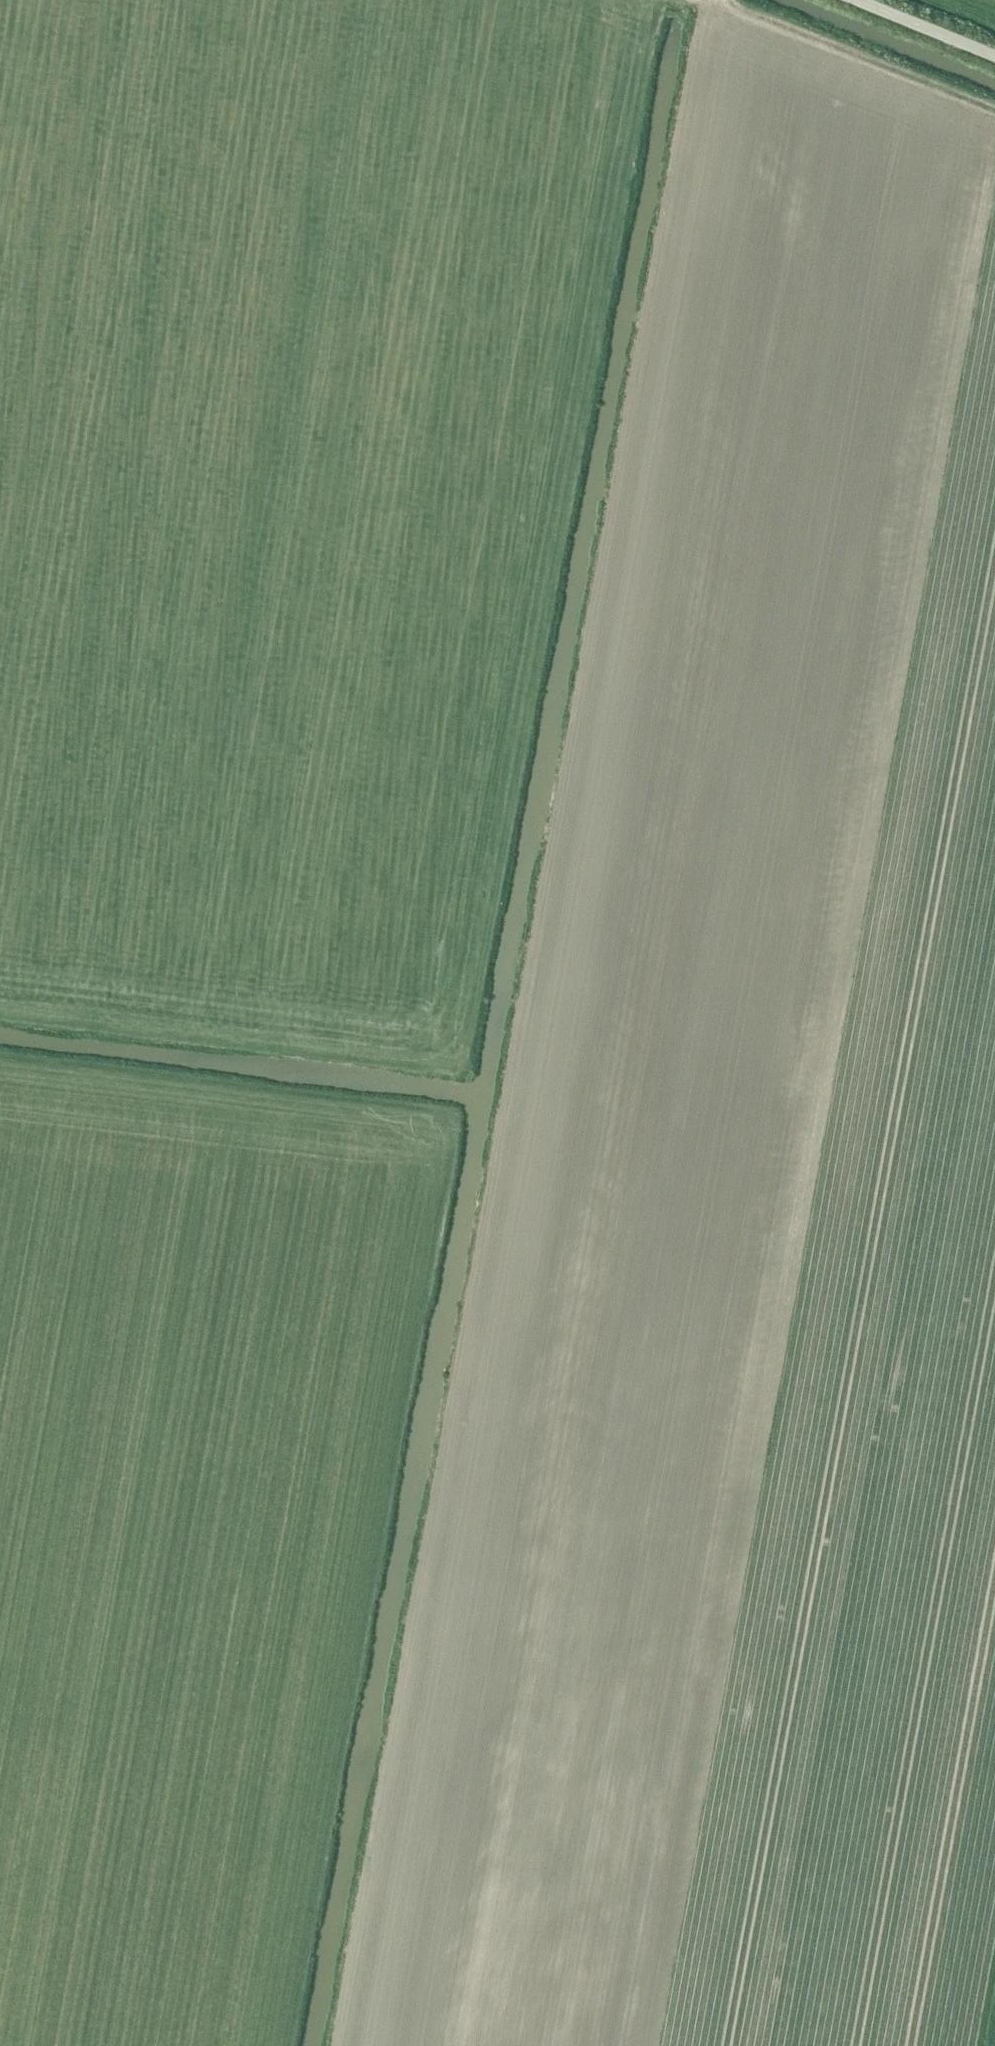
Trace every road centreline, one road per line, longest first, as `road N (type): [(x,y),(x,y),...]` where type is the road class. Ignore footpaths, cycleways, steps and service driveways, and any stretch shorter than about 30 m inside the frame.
road 1 (unclassified): [(994,58),(854,0)]

